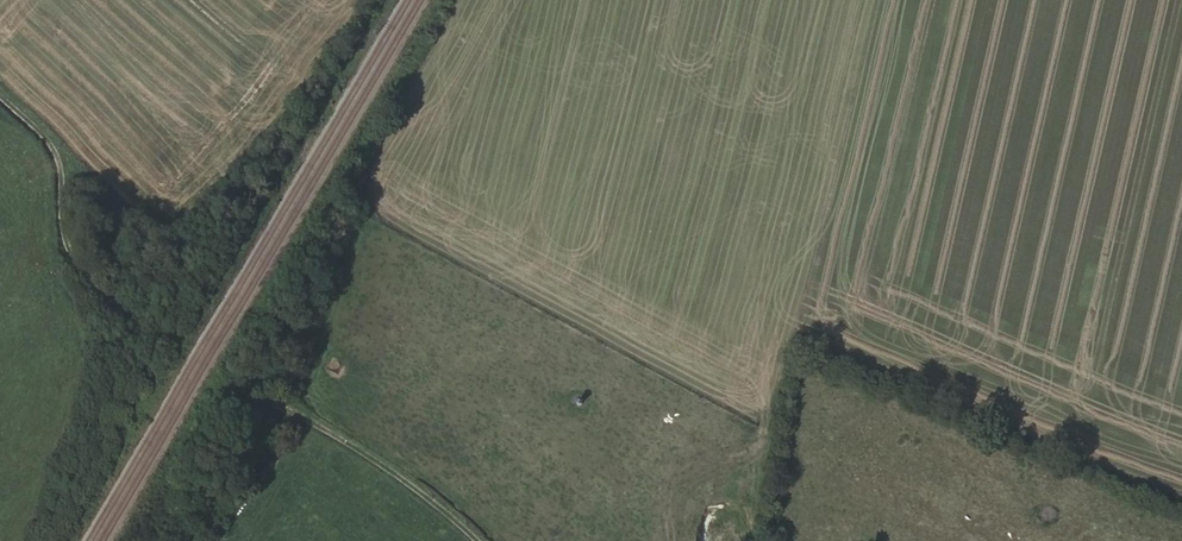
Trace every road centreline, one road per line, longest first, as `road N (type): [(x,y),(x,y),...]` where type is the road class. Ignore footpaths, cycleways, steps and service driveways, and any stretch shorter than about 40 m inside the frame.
road 1 (track): [(478,540),(384,464),(180,346),(93,278),(65,230),(58,158),(0,95)]

